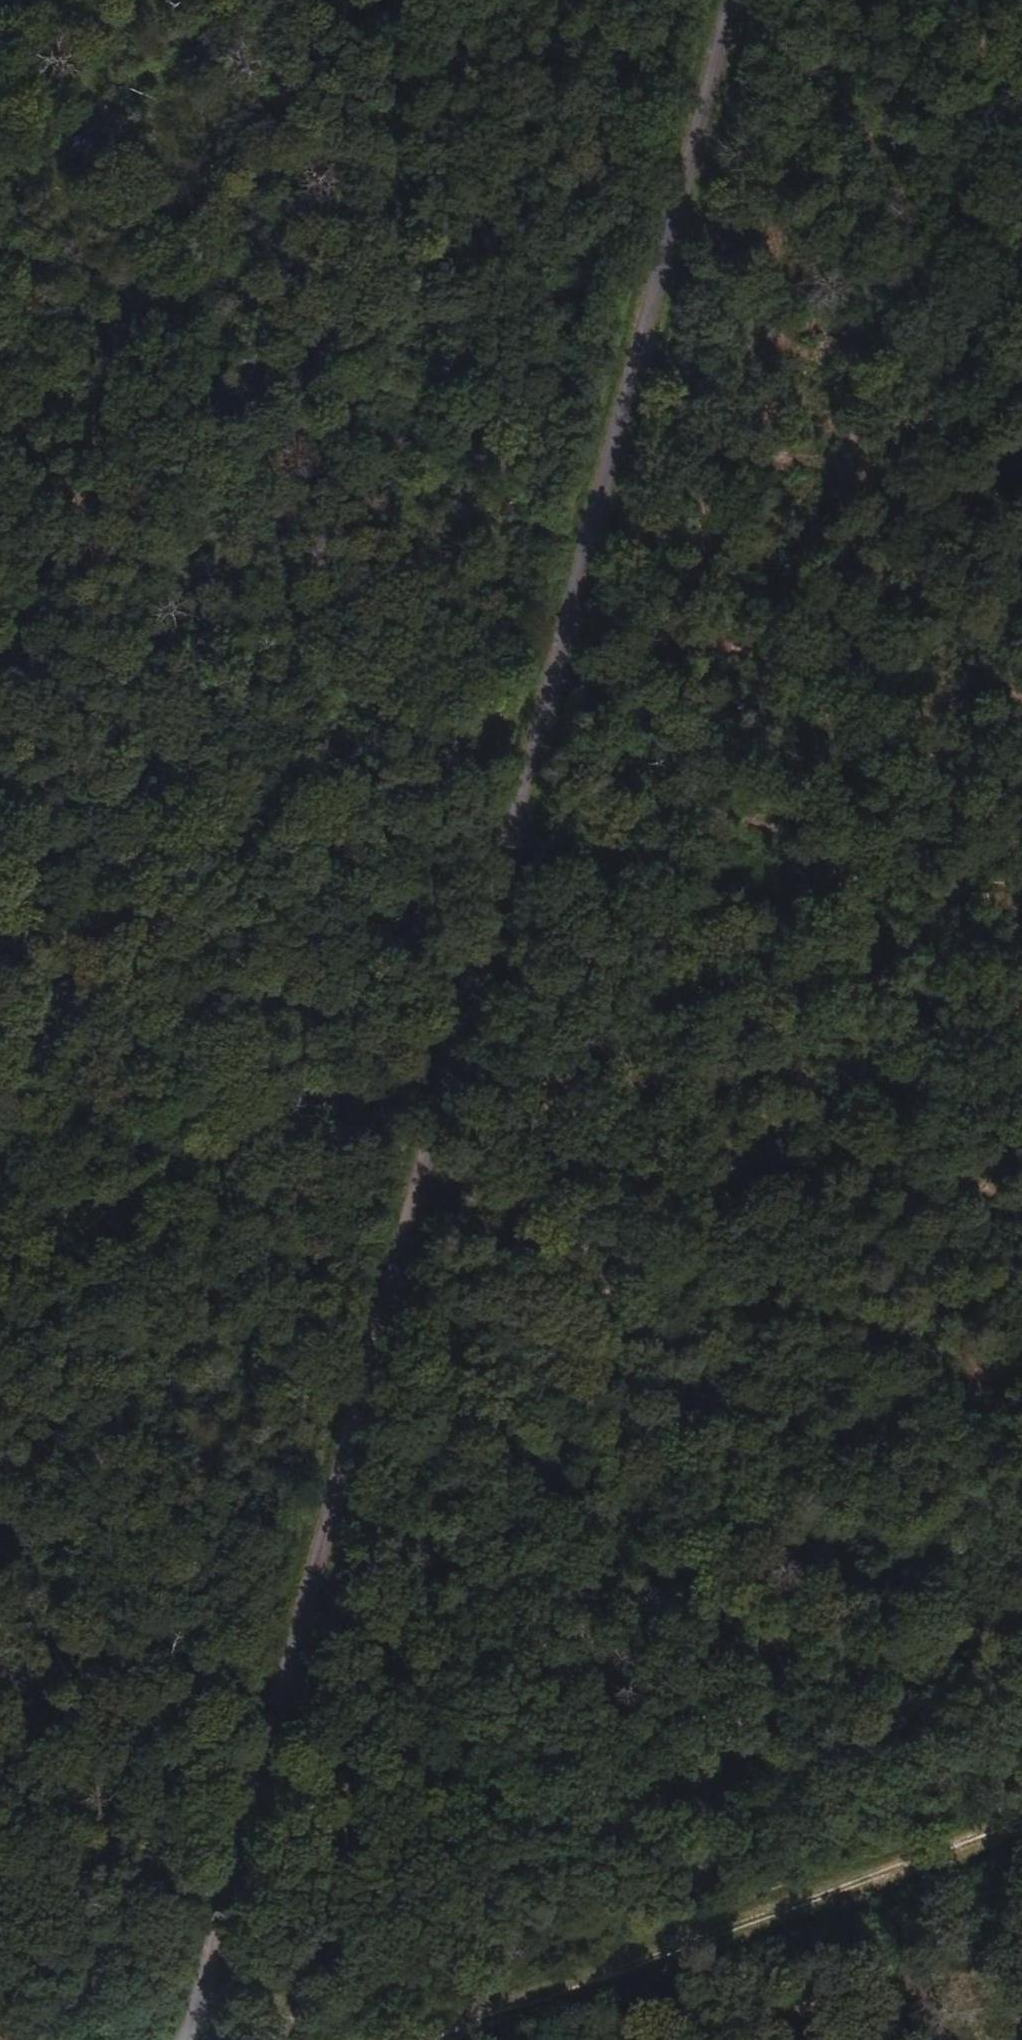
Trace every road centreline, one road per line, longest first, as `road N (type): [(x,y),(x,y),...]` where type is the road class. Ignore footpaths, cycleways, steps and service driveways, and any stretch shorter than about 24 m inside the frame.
road 1 (unclassified): [(729,0),(182,2039)]
road 2 (track): [(1021,1821),(416,2039)]

